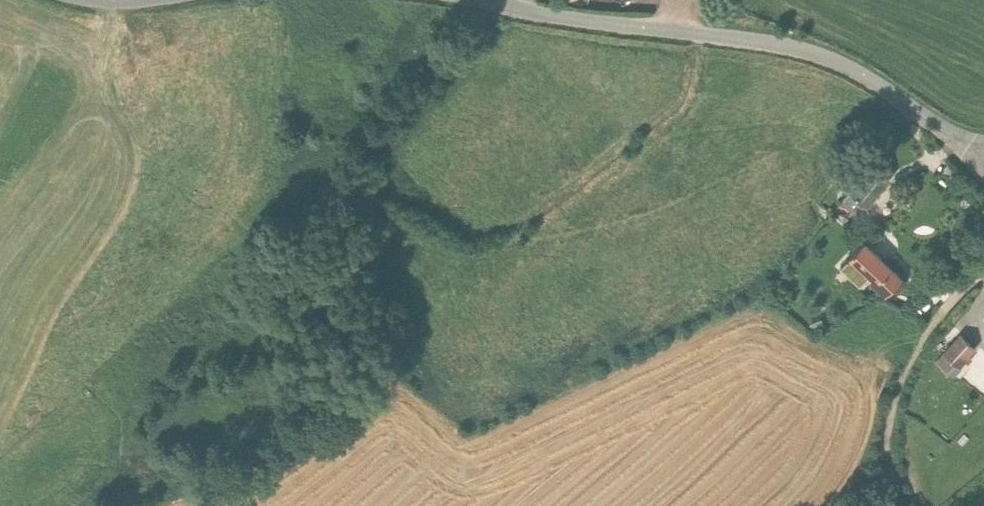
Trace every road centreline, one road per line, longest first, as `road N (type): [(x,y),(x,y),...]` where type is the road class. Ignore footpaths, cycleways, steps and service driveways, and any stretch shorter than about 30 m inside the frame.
road 1 (unclassified): [(490,0),(808,51),(872,81),(957,138),(983,144)]
road 2 (track): [(905,505),(890,457),(896,398),(927,335),(964,288)]

